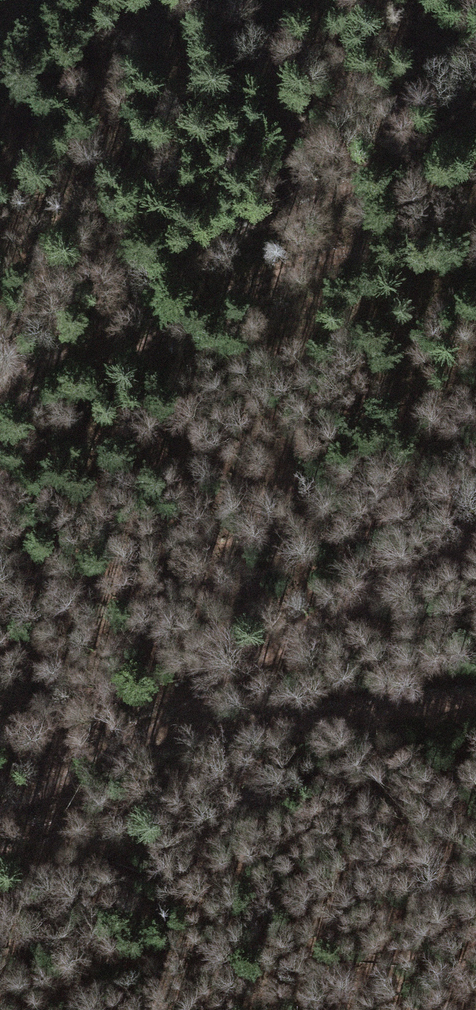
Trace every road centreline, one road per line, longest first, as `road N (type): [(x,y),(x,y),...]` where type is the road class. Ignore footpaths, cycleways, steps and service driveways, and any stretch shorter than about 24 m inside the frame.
road 1 (track): [(0,366),(242,209),(475,82)]
road 2 (track): [(475,523),(0,799)]
road 3 (track): [(0,428),(234,303),(475,222)]
road 4 (track): [(129,726),(475,695)]

